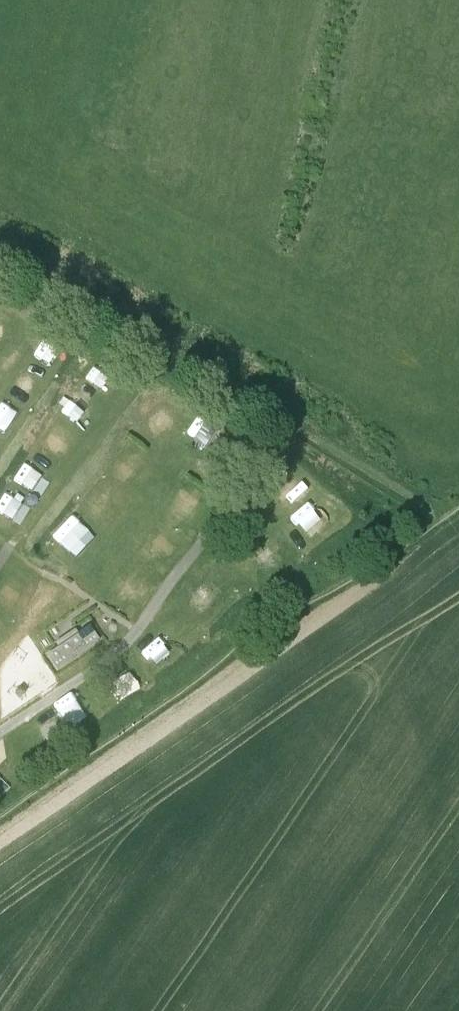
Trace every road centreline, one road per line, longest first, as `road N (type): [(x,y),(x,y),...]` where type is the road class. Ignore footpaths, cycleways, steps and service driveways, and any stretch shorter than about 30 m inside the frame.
road 1 (track): [(219,521),(242,480),(181,445),(168,451),(98,567)]
road 2 (track): [(12,544),(120,402)]

